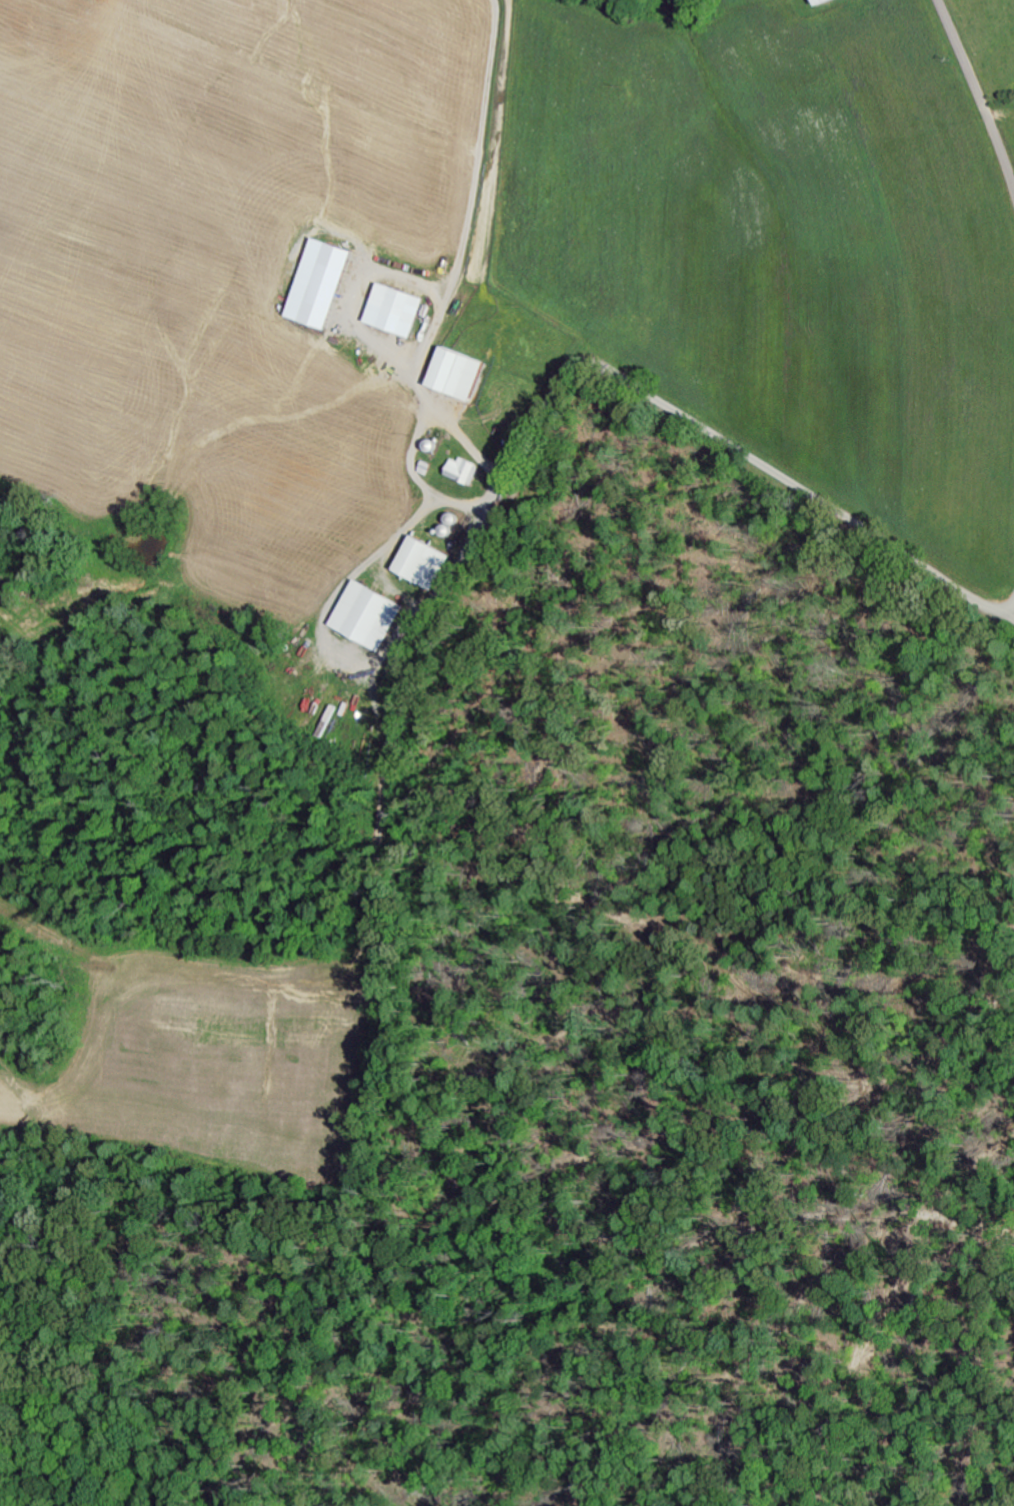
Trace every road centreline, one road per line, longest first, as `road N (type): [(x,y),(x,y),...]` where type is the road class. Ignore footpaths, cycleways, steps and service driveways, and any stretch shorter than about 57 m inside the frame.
road 1 (residential): [(1013,614),(970,598),(612,372),(573,373),(528,446)]
road 2 (residential): [(1013,197),(939,0)]

